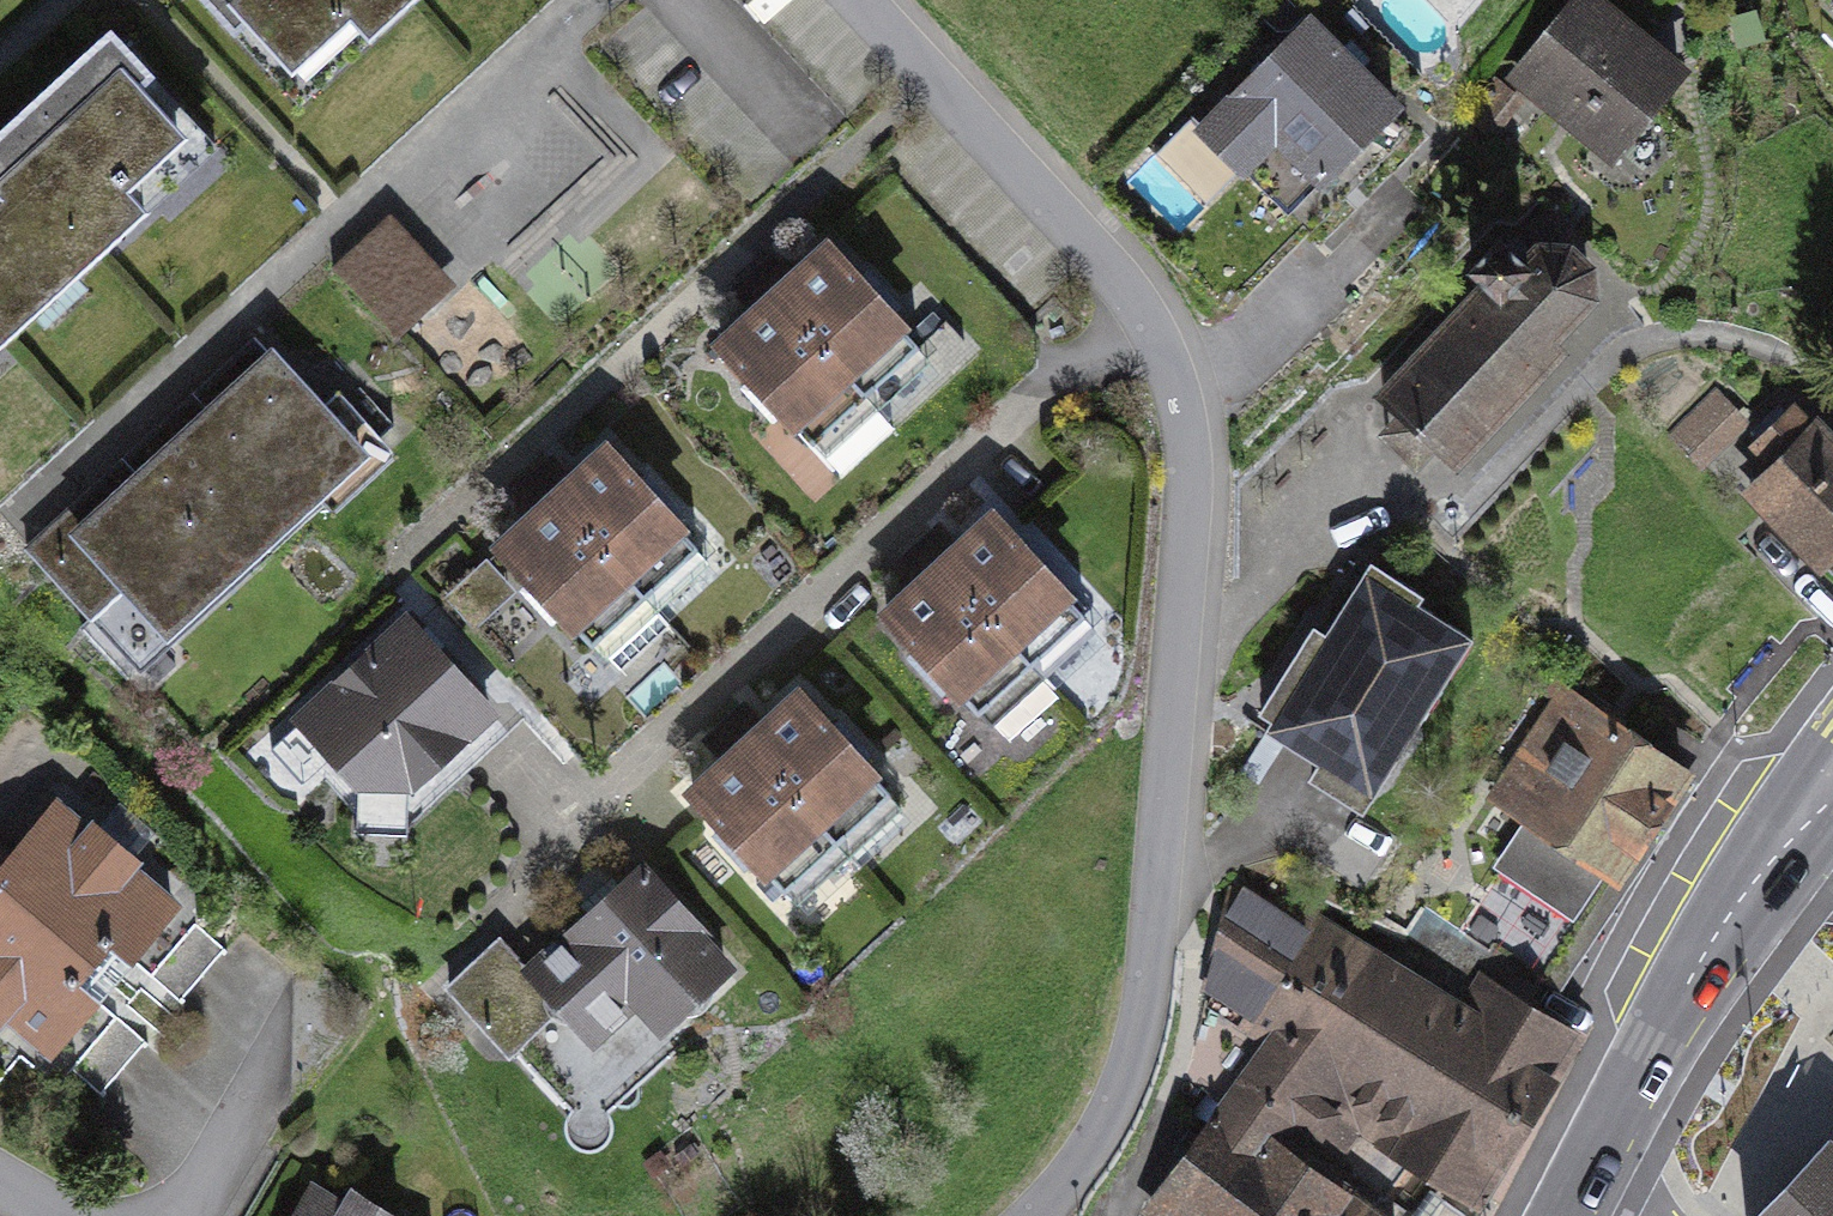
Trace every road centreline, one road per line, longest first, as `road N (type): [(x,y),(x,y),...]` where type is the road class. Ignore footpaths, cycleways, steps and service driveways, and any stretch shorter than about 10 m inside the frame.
road 1 (residential): [(1032,1215),(1087,1152),(1135,1039),(1171,723),(1185,430),(1165,359),(1135,301),(860,0)]
road 2 (primary): [(1832,767),(1695,963),(1570,1194)]
road 3 (residential): [(184,1215),(283,1047)]

